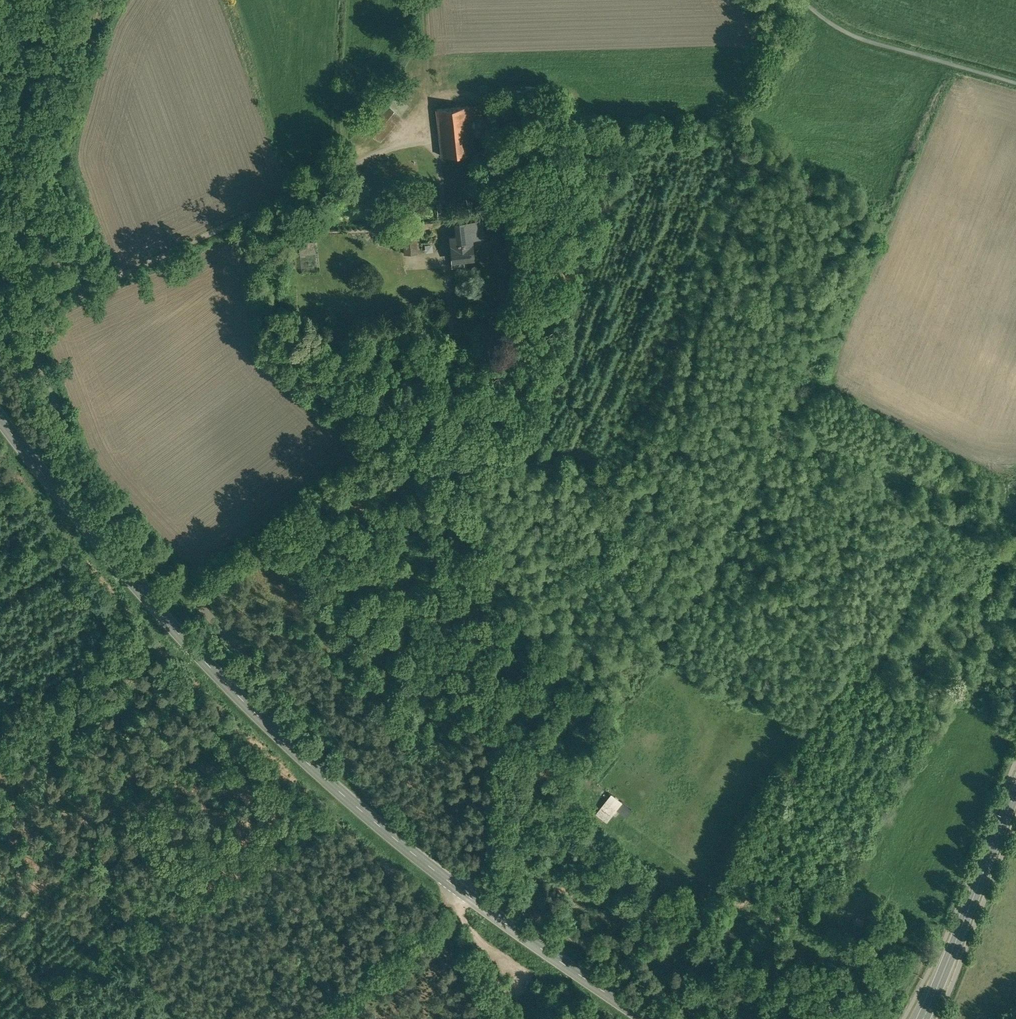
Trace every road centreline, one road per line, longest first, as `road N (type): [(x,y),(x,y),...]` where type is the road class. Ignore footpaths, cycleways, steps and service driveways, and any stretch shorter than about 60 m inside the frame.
road 1 (secondary): [(0,419),(156,609),(323,777),(455,887),(641,1018)]
road 2 (secondary): [(921,1018),(1015,790)]
road 3 (track): [(104,0),(91,69),(61,144),(0,195)]

